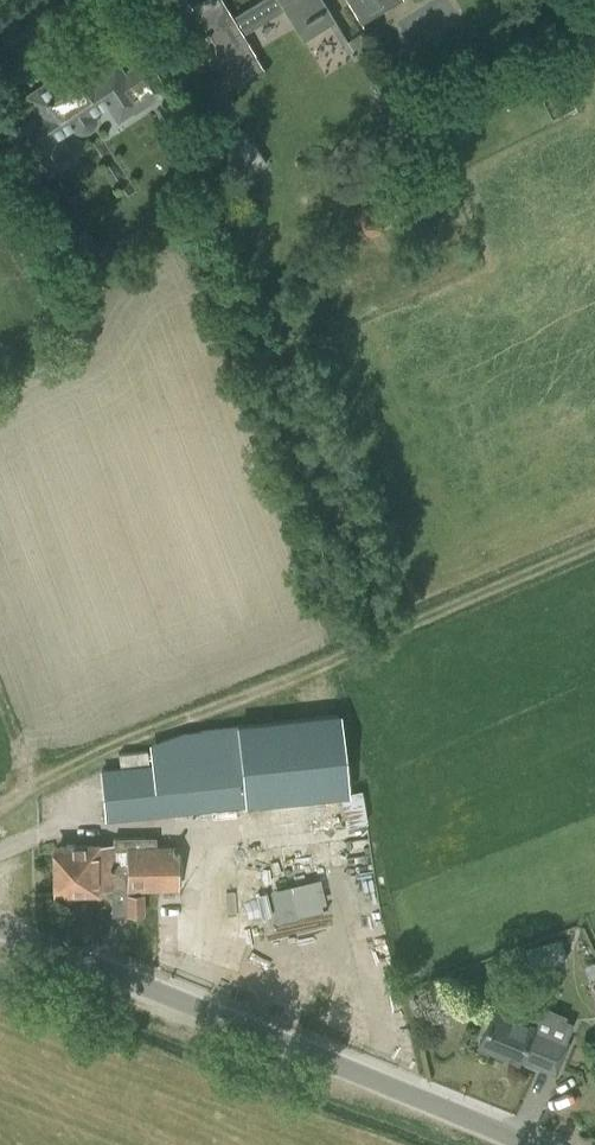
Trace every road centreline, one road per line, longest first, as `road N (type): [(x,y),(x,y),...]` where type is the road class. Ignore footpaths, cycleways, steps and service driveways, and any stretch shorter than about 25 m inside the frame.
road 1 (unclassified): [(526,1144),(0,925)]

